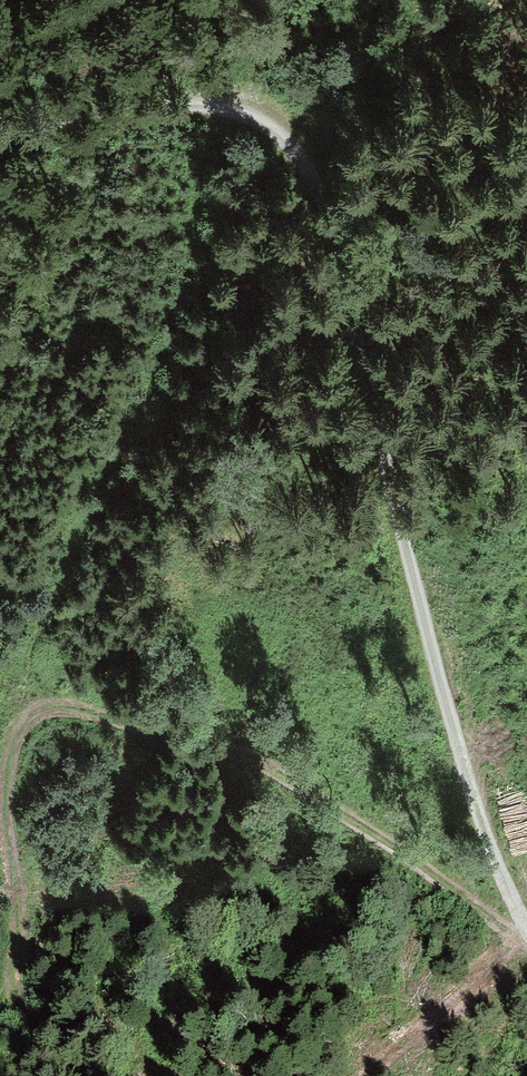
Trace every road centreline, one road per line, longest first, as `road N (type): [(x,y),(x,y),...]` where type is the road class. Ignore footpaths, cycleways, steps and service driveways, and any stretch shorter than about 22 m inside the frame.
road 1 (track): [(0,132),(204,104),(253,111),(297,147),(325,210),(393,512),(463,766),(526,927)]
road 2 (track): [(0,997),(20,943),(13,754),(20,730),(51,707),(213,746),(275,771),(526,936)]
road 3 (track): [(20,730),(37,639),(166,347),(210,156),(229,106),(293,0)]

